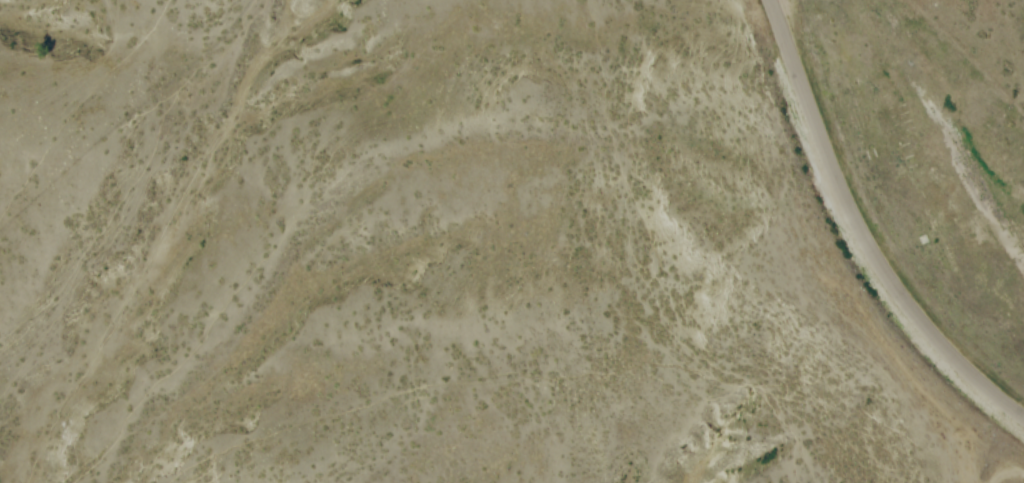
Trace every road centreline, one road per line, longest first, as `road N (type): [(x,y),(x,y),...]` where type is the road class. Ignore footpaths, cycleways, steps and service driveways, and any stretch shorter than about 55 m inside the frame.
road 1 (tertiary): [(1023,418),(934,336),(838,175),(774,0)]

